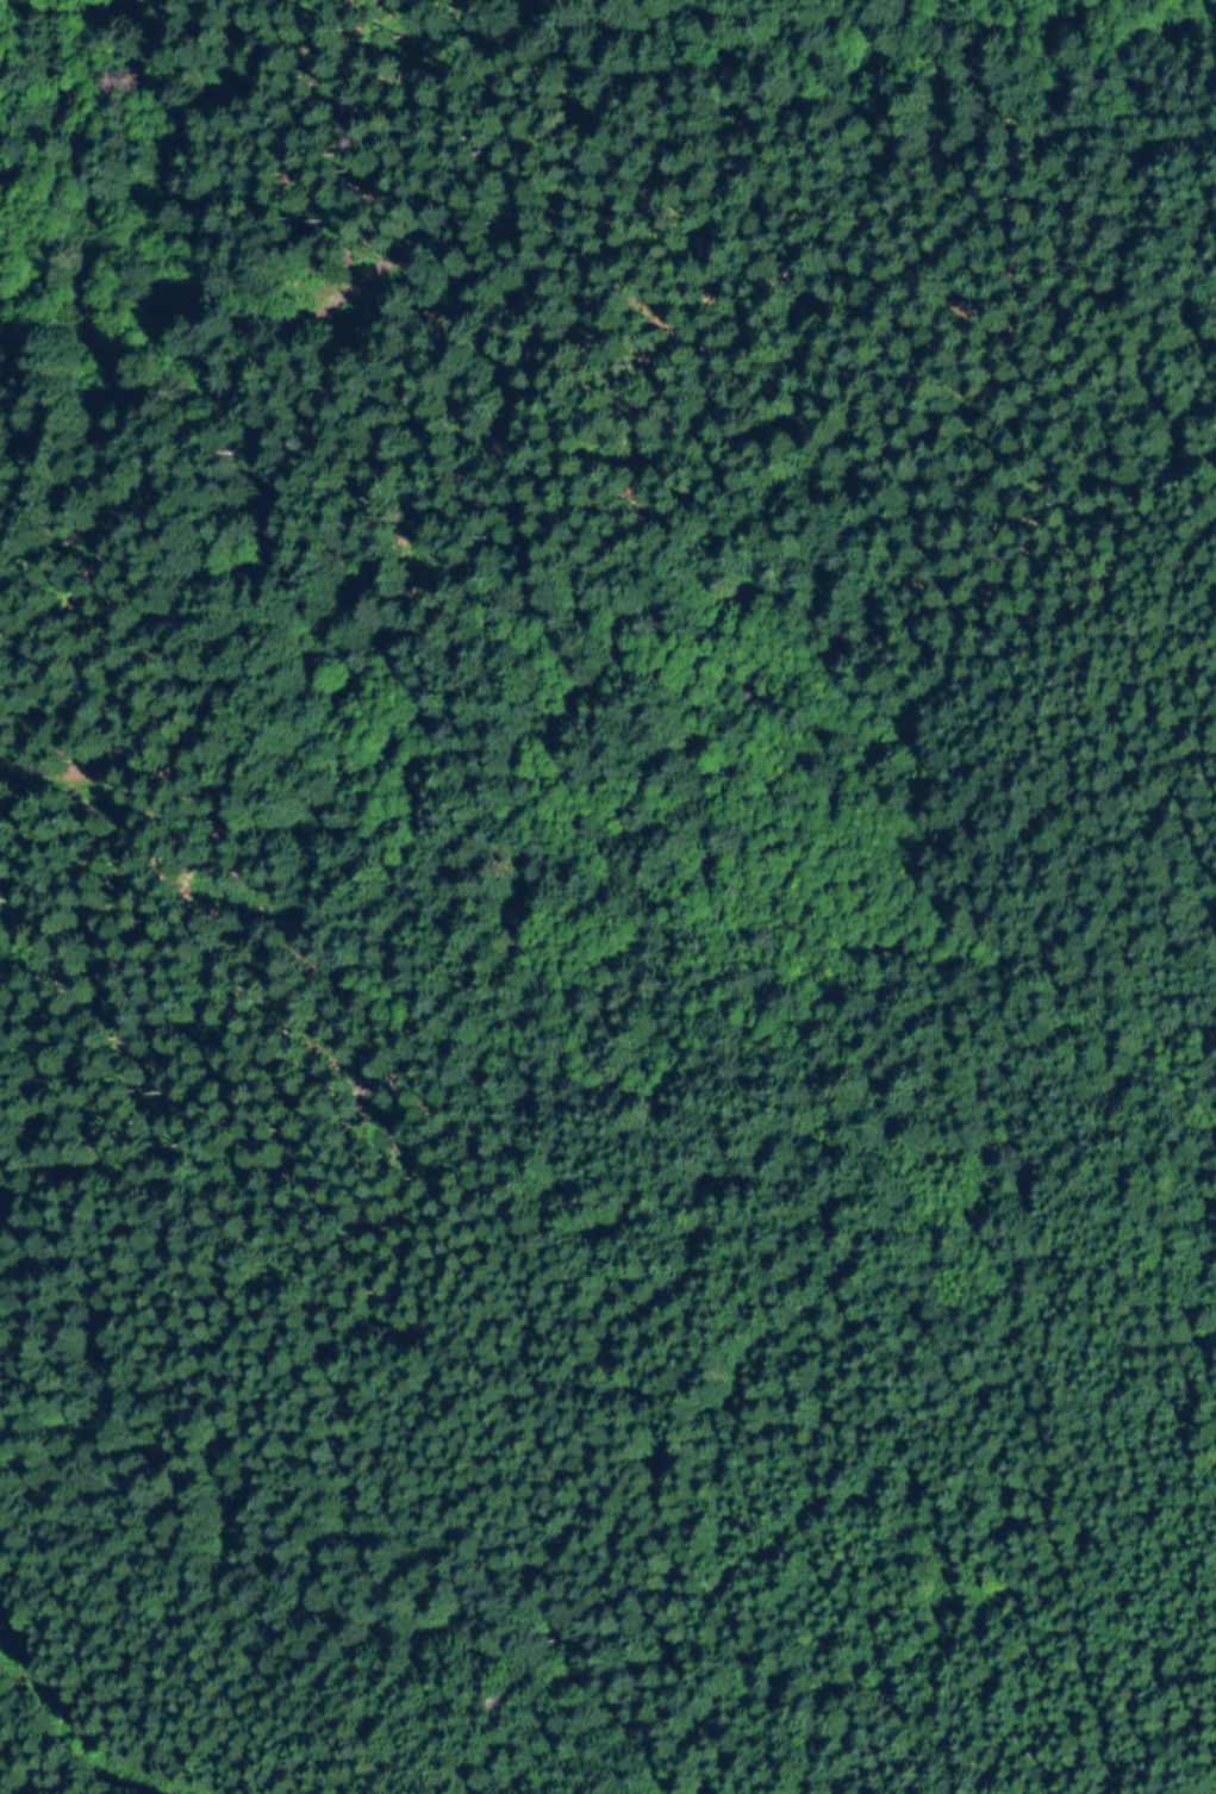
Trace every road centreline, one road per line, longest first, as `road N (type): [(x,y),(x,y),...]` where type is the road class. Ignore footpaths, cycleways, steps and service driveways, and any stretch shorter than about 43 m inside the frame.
road 1 (track): [(0,1088),(37,1097),(150,1177),(247,1262),(457,1363),(570,1402),(806,1435)]
road 2 (track): [(0,524),(138,345),(295,195),(373,0)]

